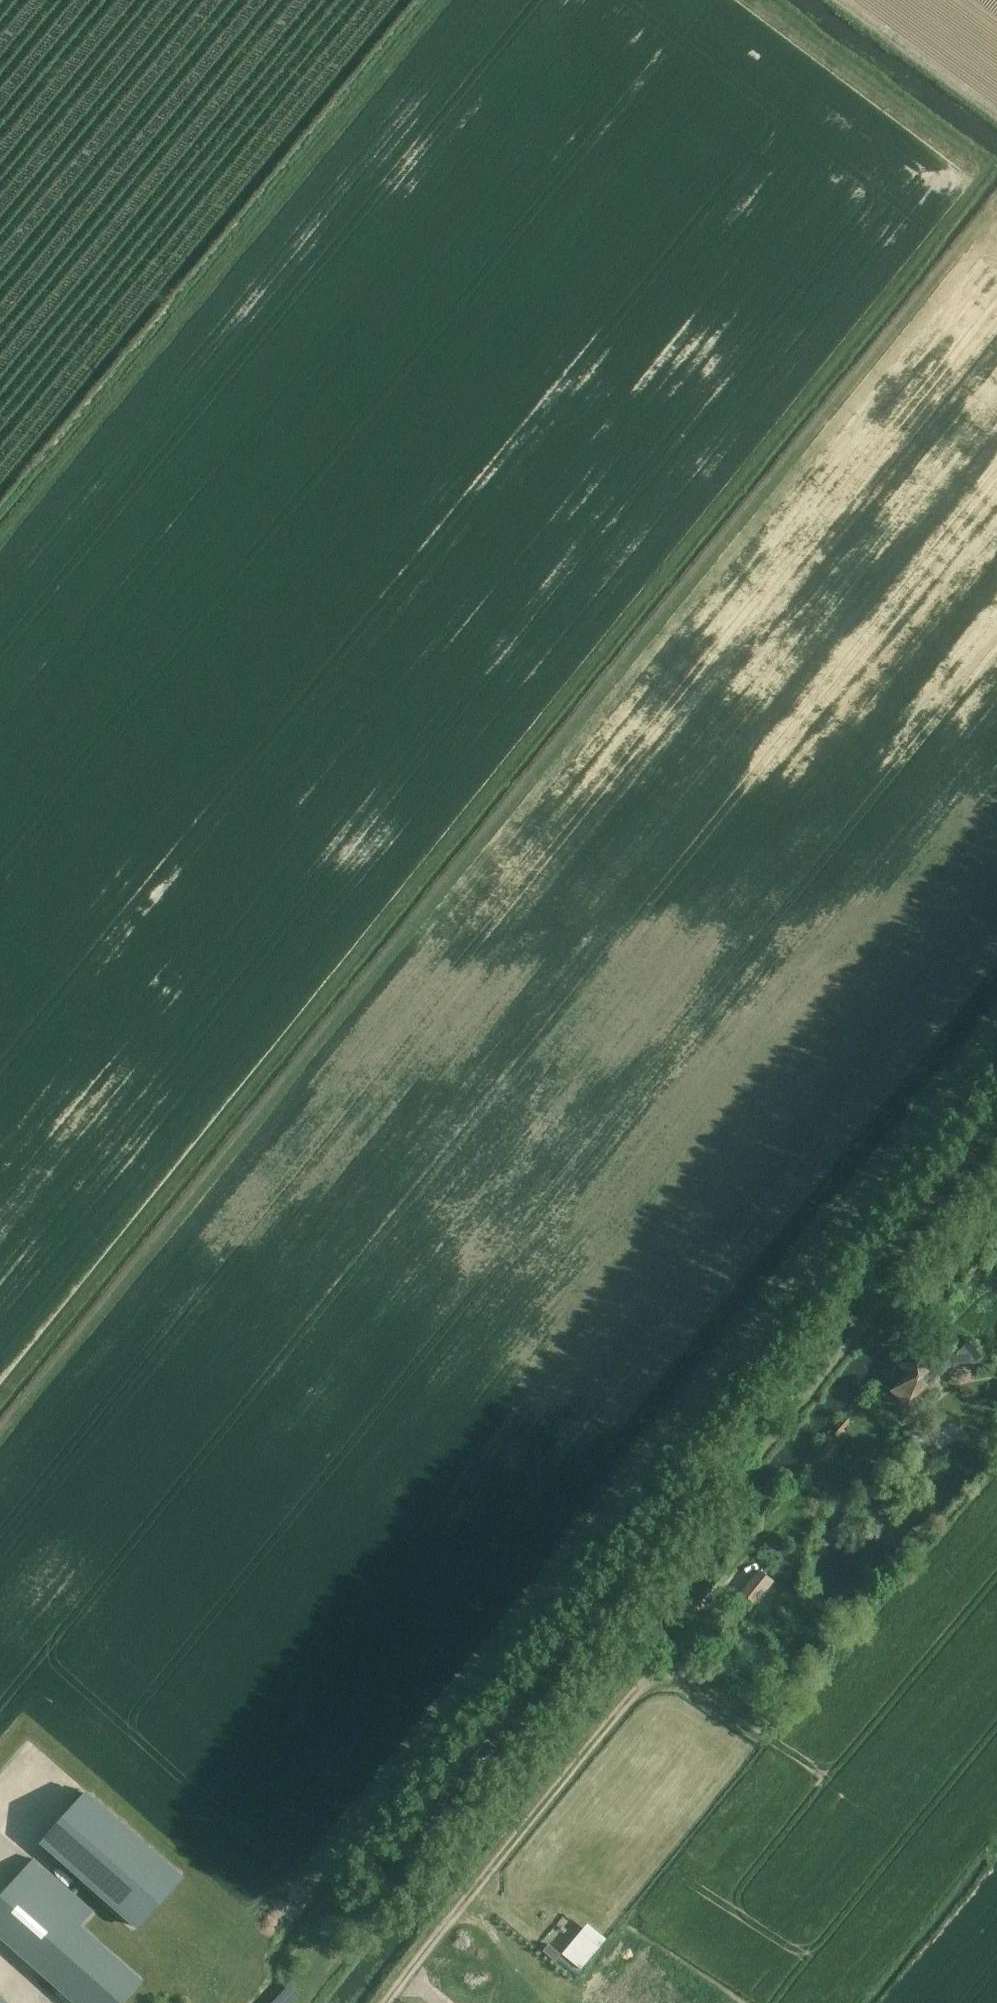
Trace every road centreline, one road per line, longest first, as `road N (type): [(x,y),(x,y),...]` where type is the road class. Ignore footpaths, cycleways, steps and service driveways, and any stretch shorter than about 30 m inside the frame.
road 1 (unclassified): [(397,2002),(639,1704)]

